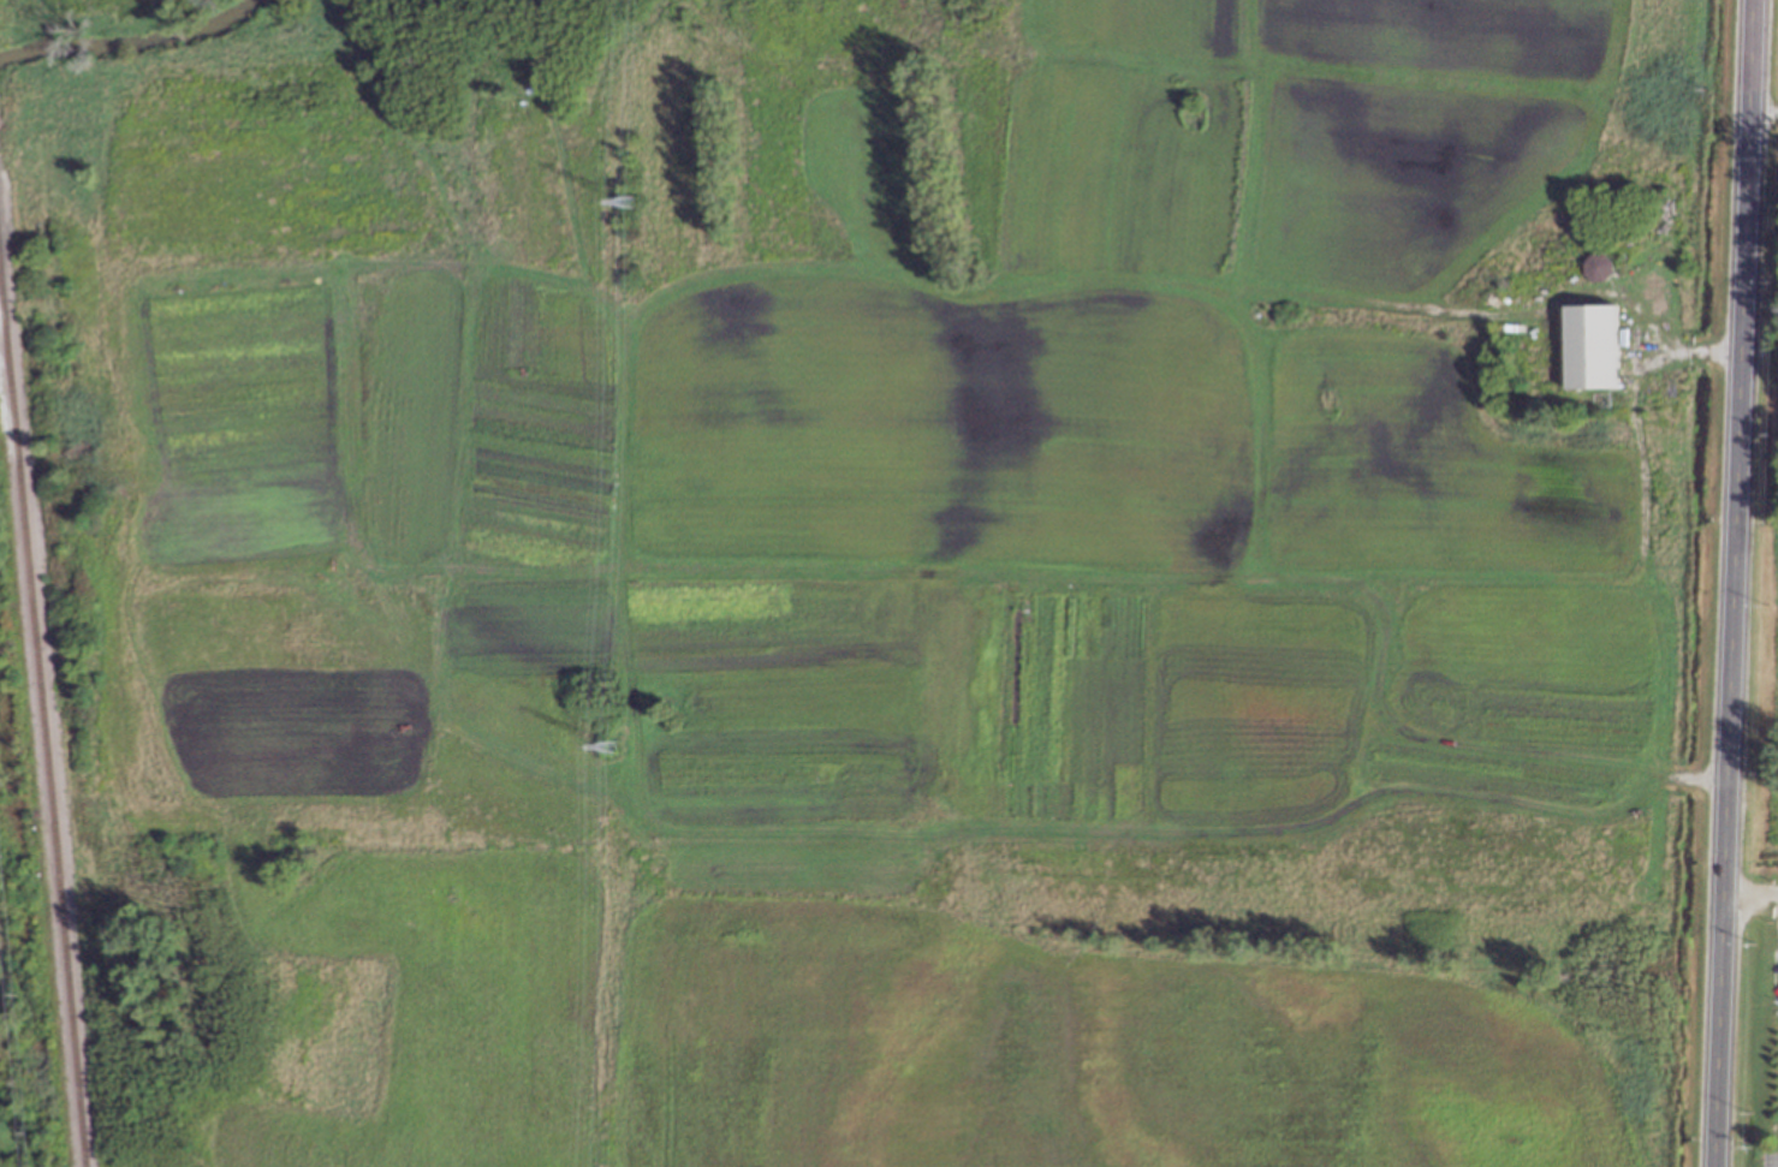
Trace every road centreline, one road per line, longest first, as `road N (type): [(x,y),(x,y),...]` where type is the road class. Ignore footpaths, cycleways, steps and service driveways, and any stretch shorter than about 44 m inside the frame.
road 1 (tertiary): [(1753,0),(1715,1166)]

